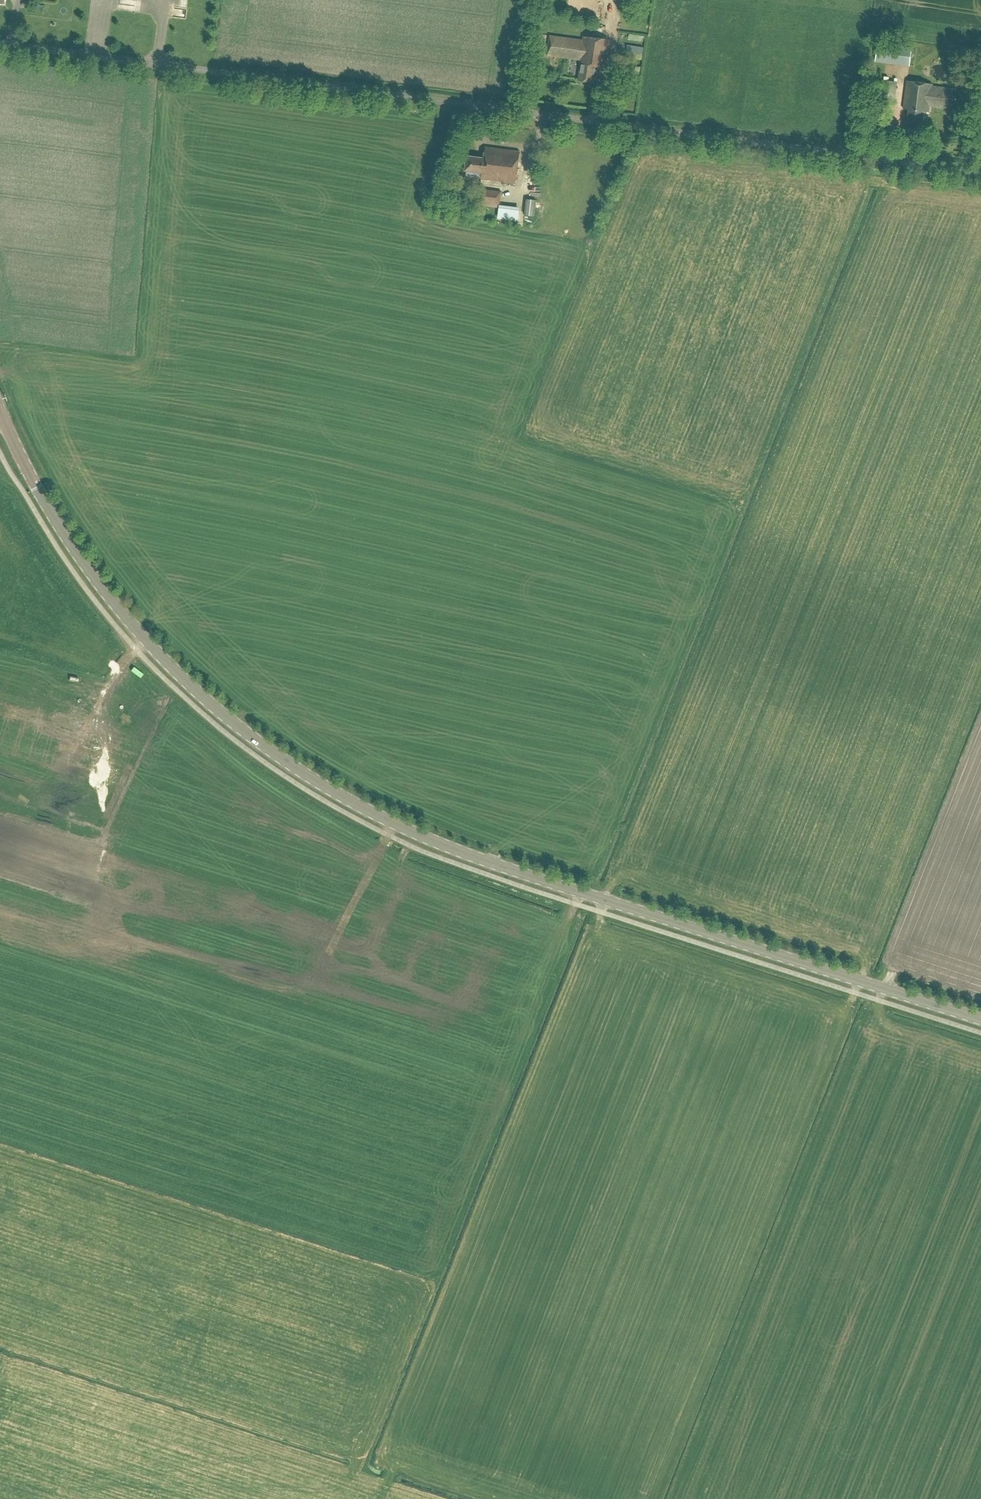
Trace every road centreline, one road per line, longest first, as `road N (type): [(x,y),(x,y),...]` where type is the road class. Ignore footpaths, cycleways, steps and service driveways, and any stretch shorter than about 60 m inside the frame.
road 1 (tertiary): [(980,1018),(492,863),(382,818),(303,774),(144,642),(88,573),(0,413)]
road 2 (unclassified): [(980,171),(0,43)]

